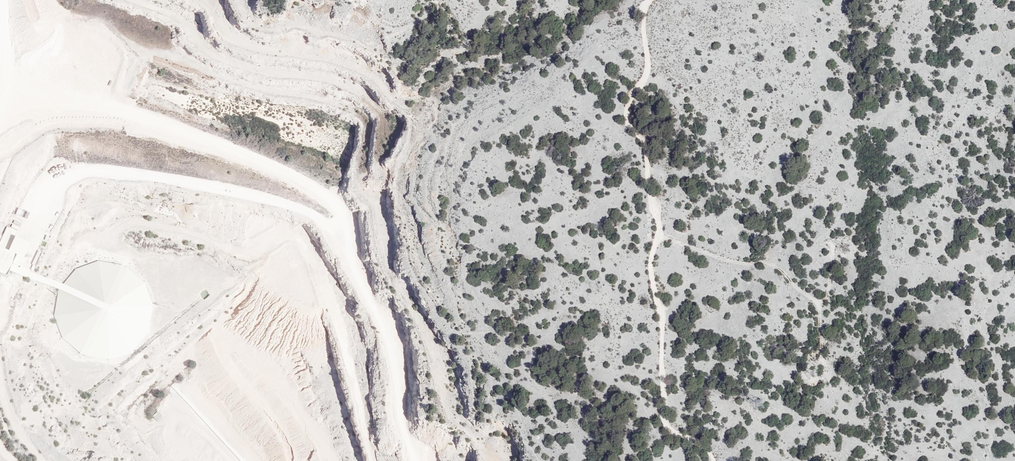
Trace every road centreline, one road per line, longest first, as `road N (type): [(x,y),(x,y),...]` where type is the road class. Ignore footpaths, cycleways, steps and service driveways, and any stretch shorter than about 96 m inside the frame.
road 1 (track): [(650,0),(648,64),(627,108),(645,141),(658,223),(651,258),(663,410),(669,428),(701,439),(716,460)]
road 2 (track): [(655,235),(779,268),(813,295),(818,352)]

